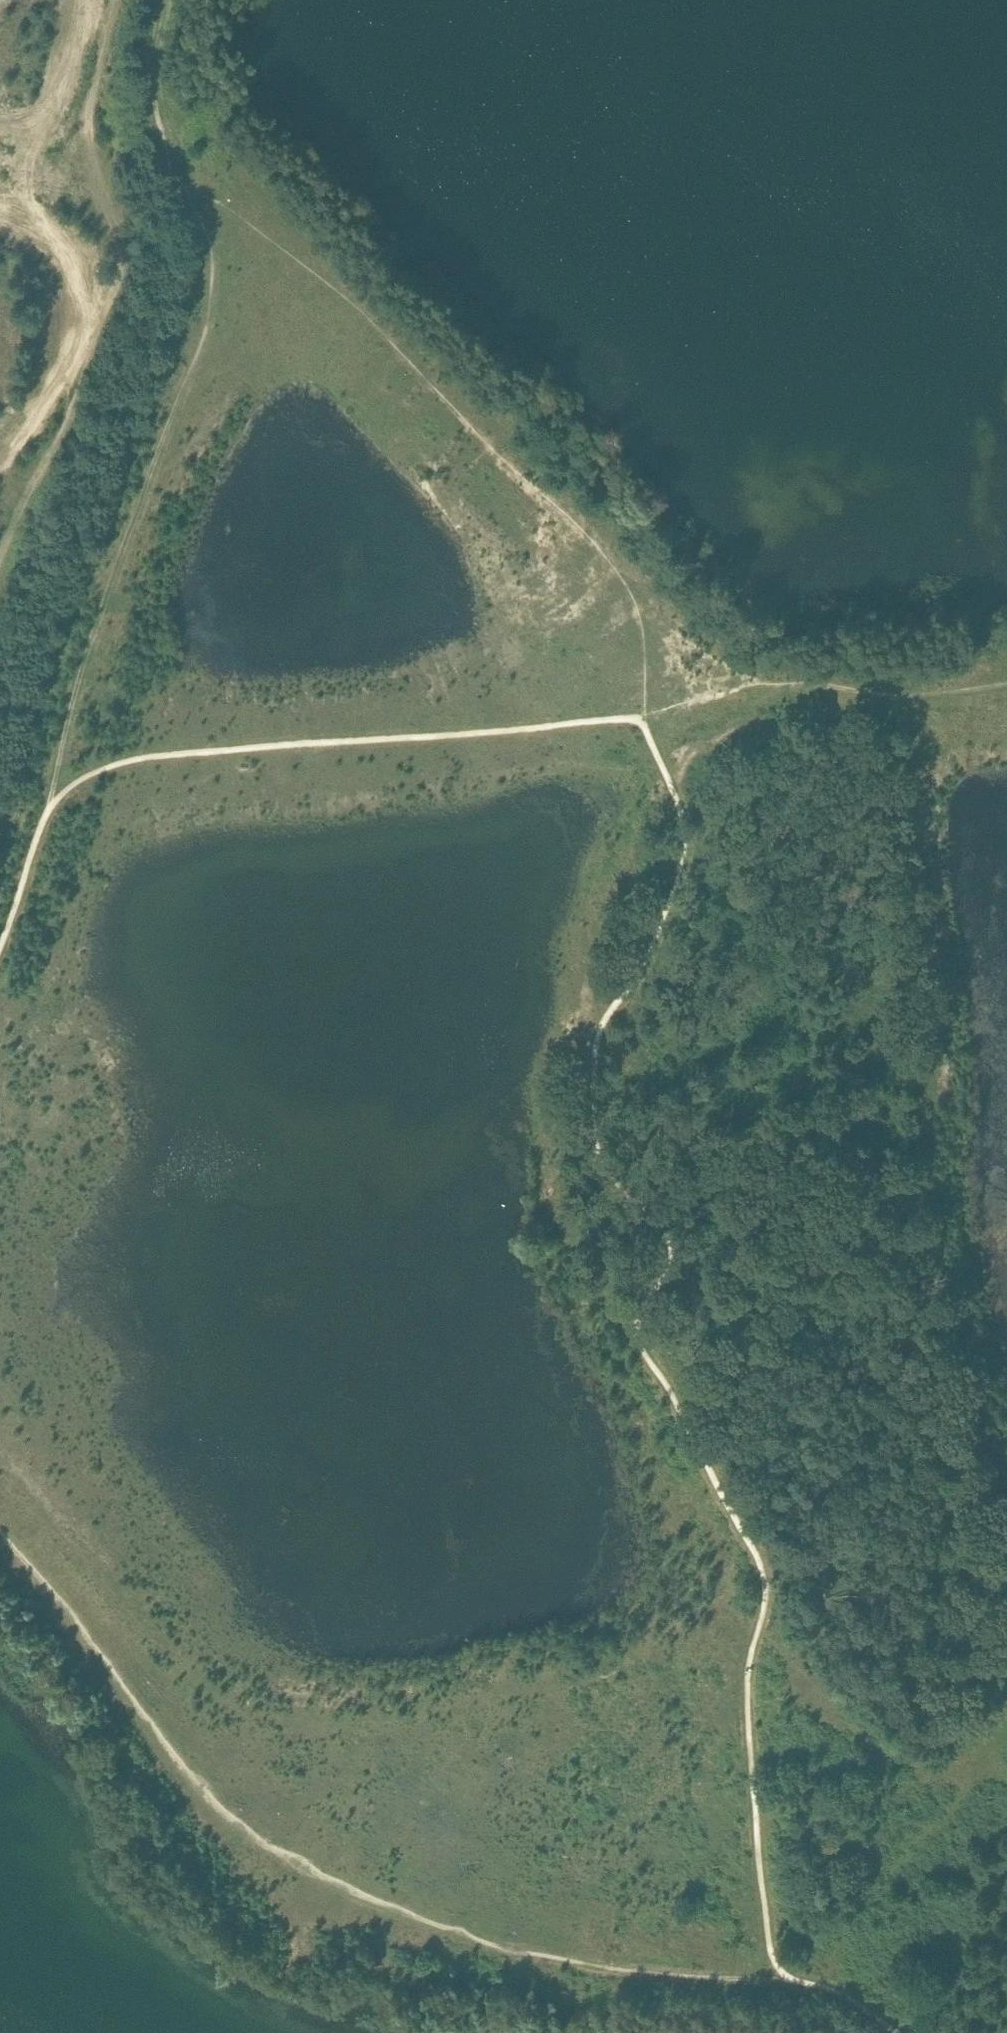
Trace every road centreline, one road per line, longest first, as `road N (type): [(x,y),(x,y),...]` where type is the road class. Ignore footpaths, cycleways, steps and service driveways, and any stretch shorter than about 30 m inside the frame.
road 1 (track): [(176,157),(211,239),(212,301),(79,679),(46,816)]
road 2 (unclassified): [(176,157),(152,67),(166,0)]

